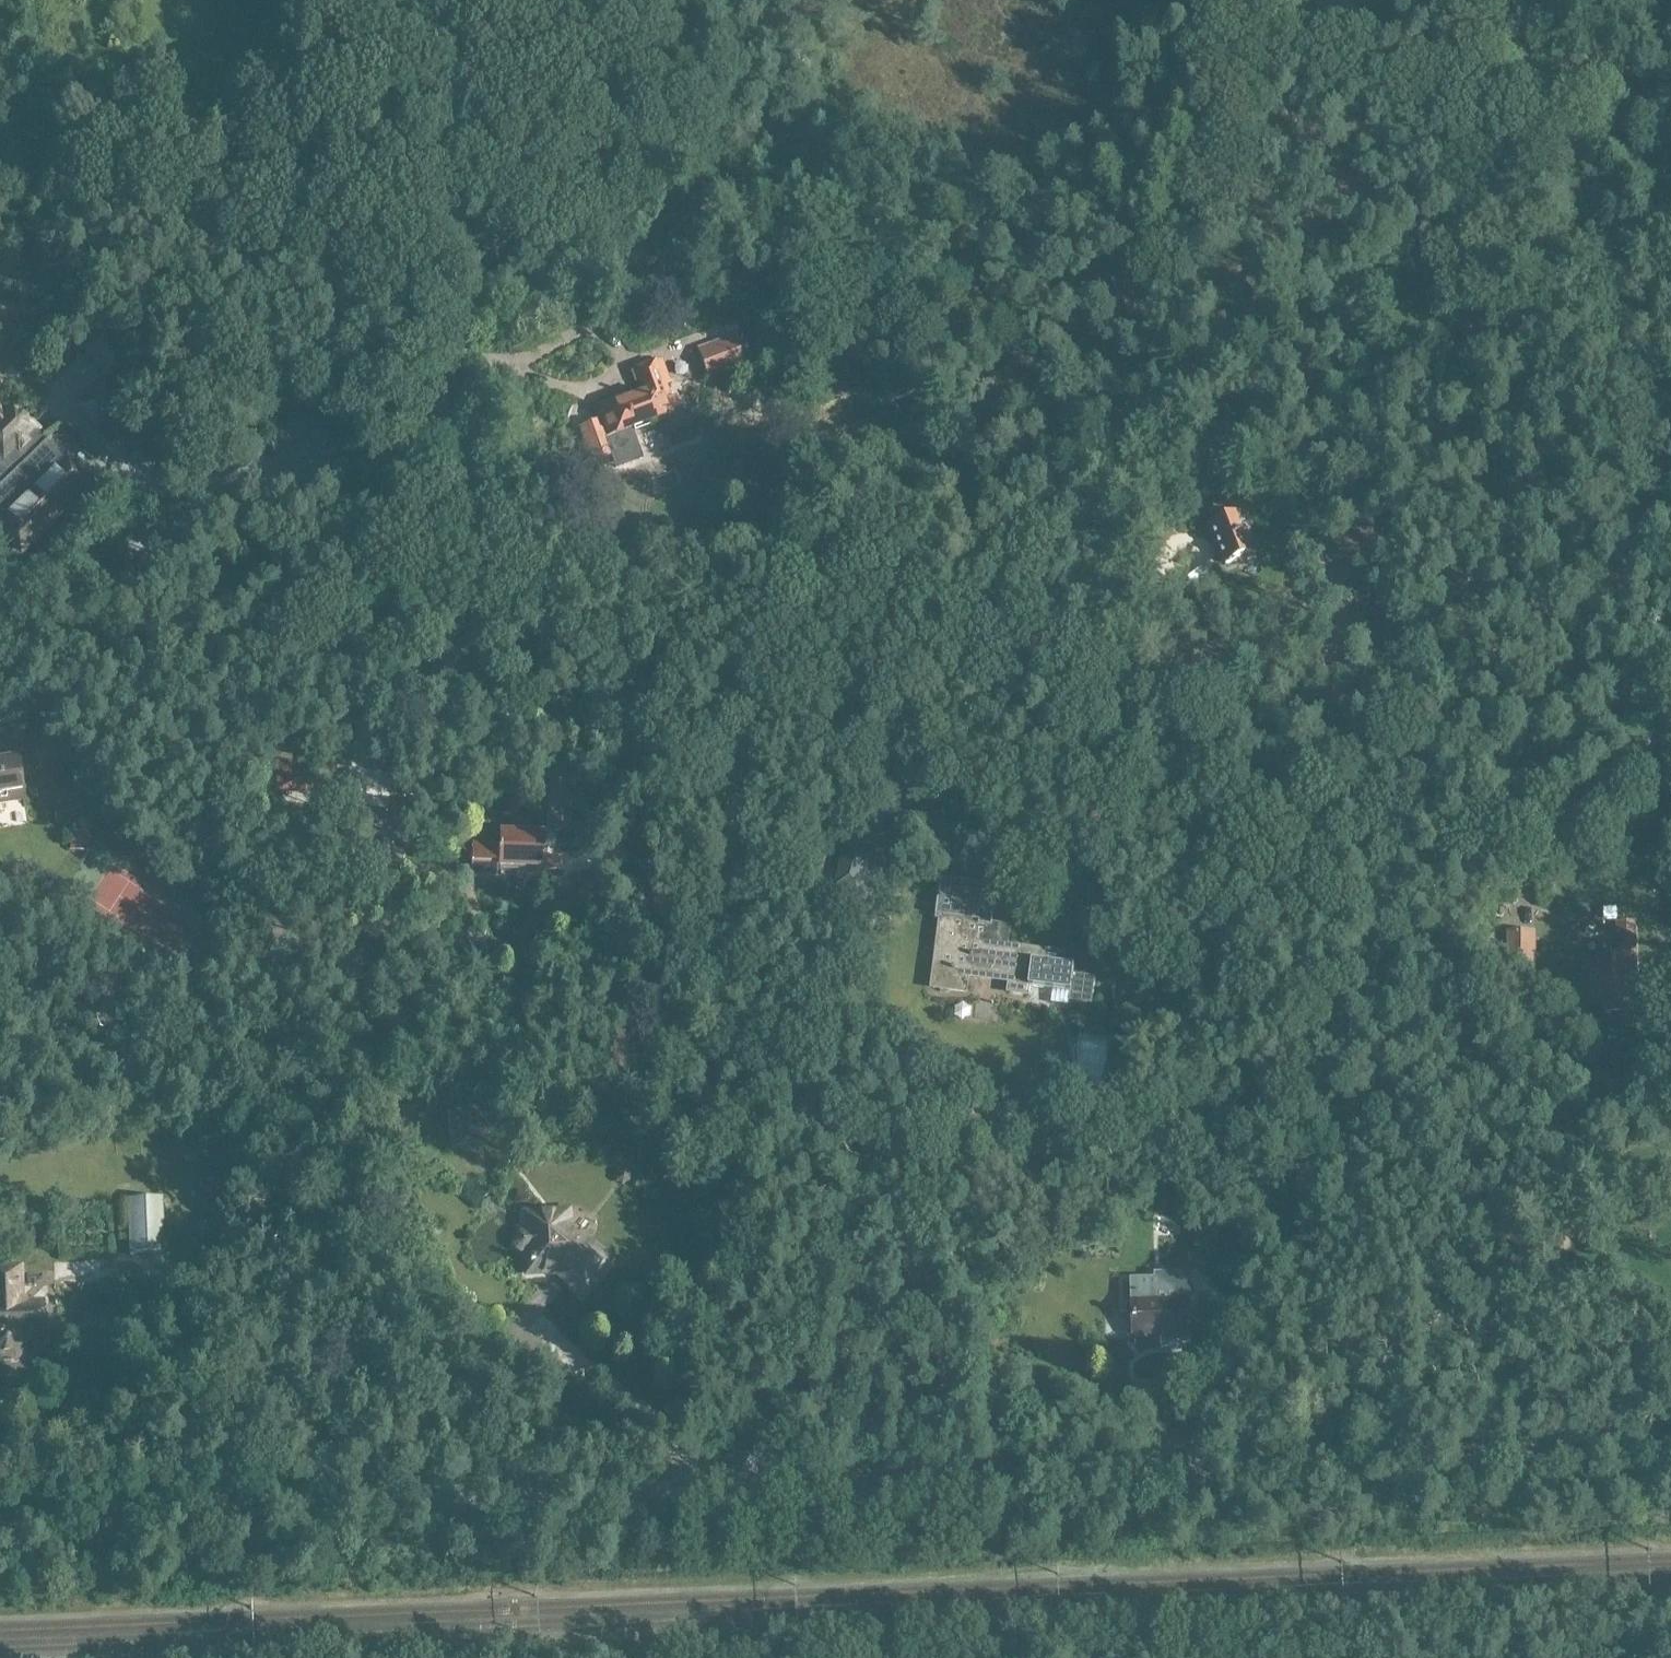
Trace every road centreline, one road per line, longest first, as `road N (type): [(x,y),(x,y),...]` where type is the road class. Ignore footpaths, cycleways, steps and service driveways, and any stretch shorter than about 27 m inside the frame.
road 1 (track): [(0,643),(733,731),(1031,744),(1312,805),(1415,801),(1626,749),(1670,753)]
road 2 (unclassified): [(0,1522),(1670,1455)]
road 3 (track): [(733,731),(754,1492)]
road 4 (track): [(364,0),(457,567),(379,688)]
road 5 (unclassified): [(1670,476),(1535,47),(1531,0)]
road 6 (track): [(503,703),(457,567)]

